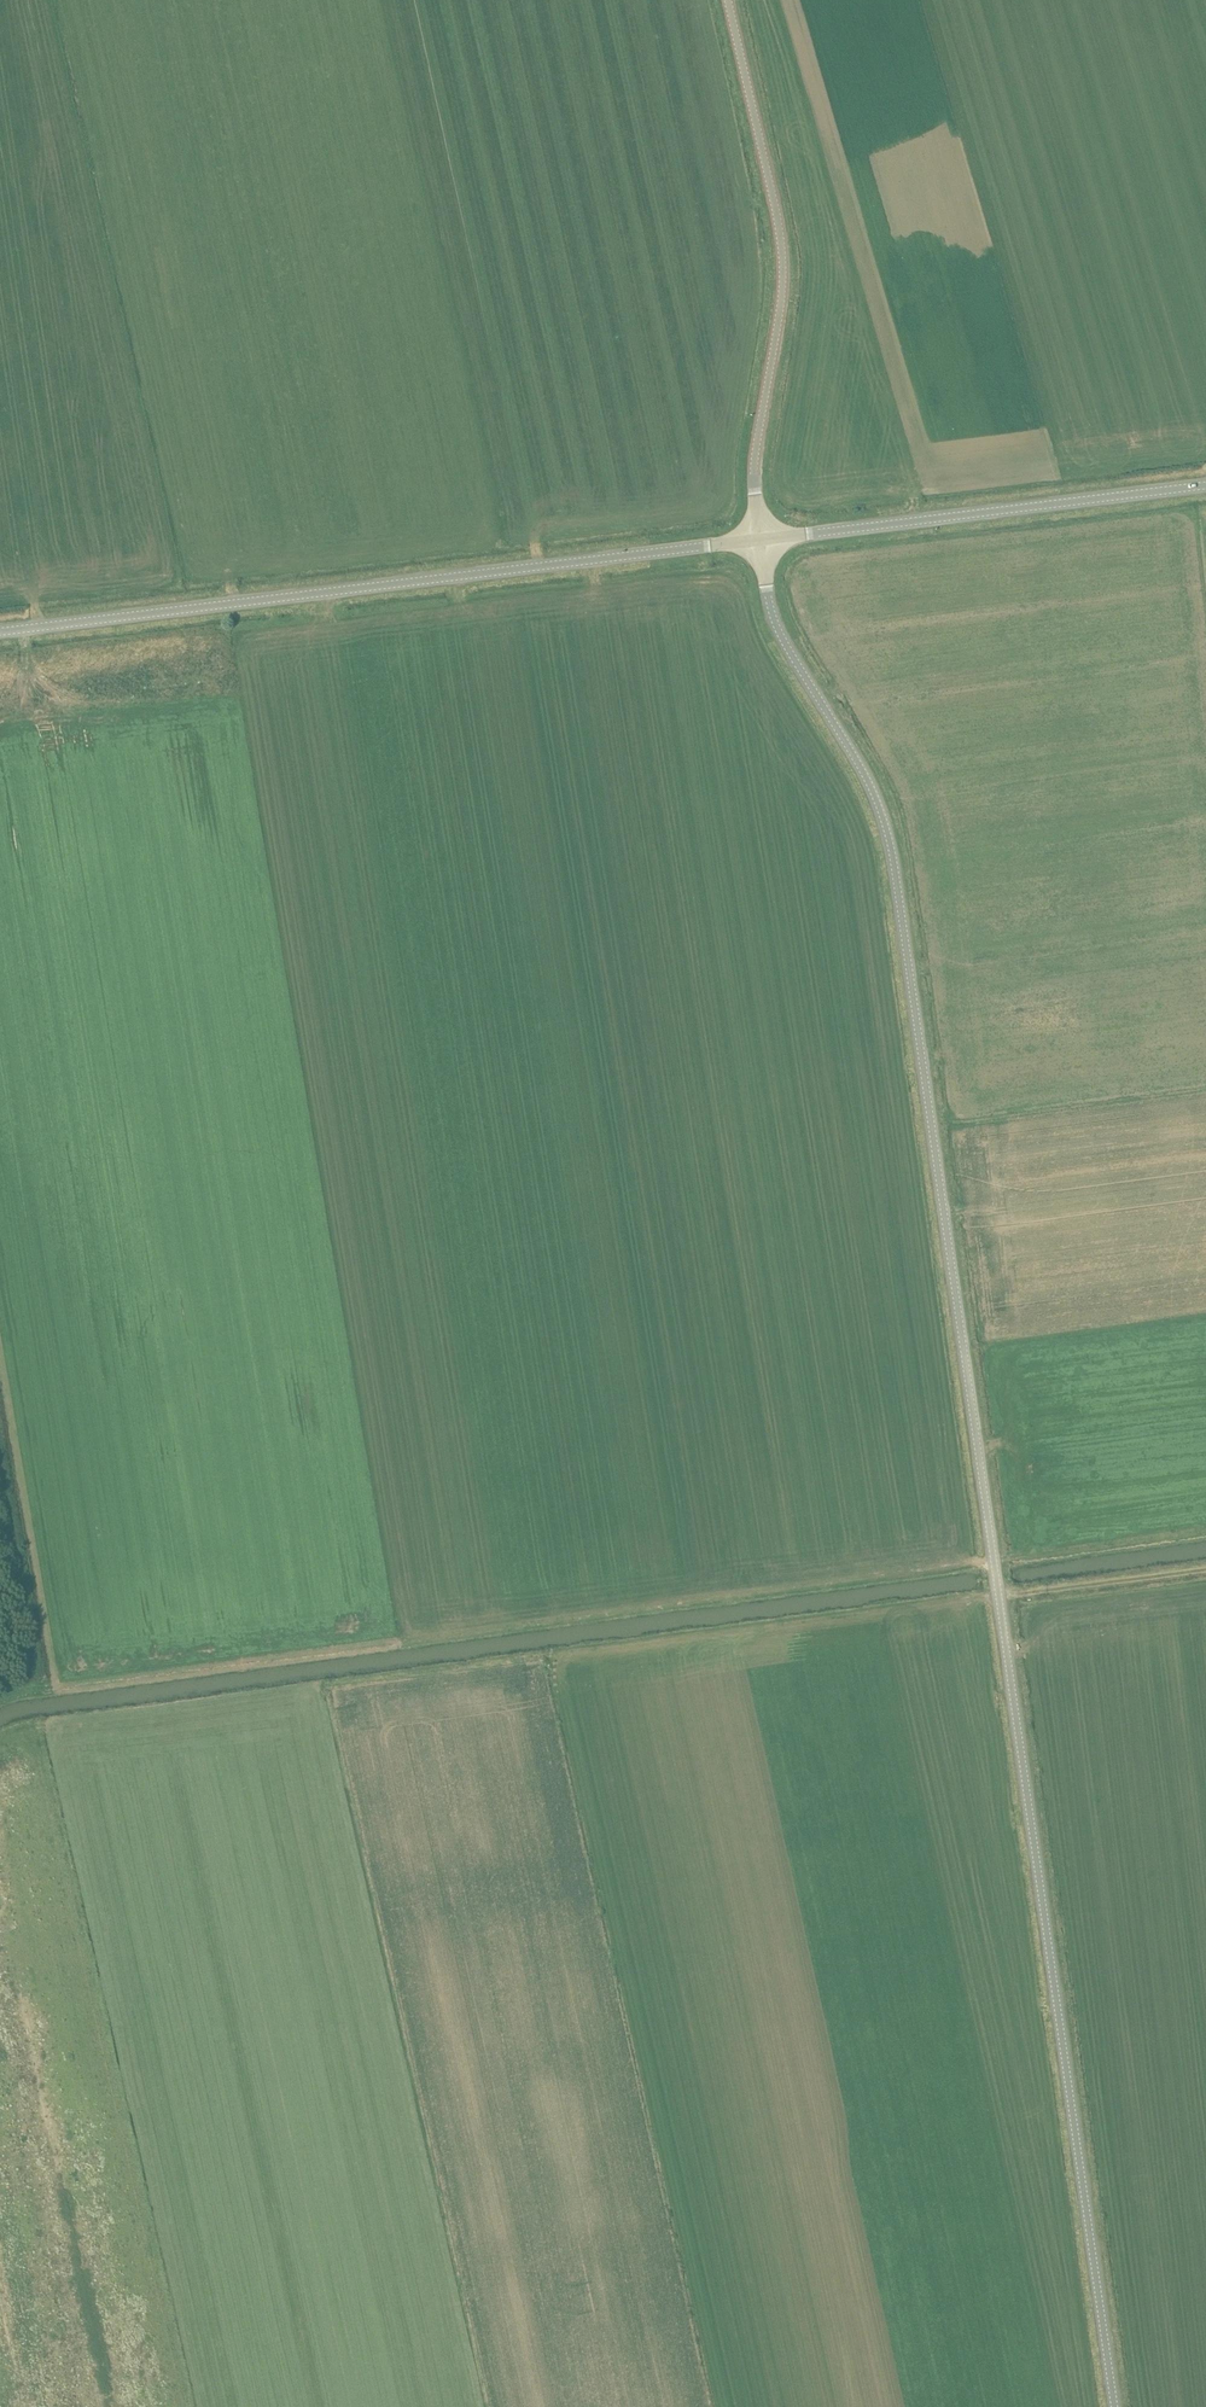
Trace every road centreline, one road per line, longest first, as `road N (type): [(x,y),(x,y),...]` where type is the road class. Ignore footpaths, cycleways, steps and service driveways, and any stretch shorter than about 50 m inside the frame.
road 1 (tertiary): [(1113,2406),(883,872),(850,770),(780,654),(752,539)]
road 2 (tertiary): [(0,631),(752,539)]
road 3 (tertiary): [(752,539),(748,474),(777,294),(775,233),(723,0)]
road 4 (tertiary): [(1205,483),(752,539)]

